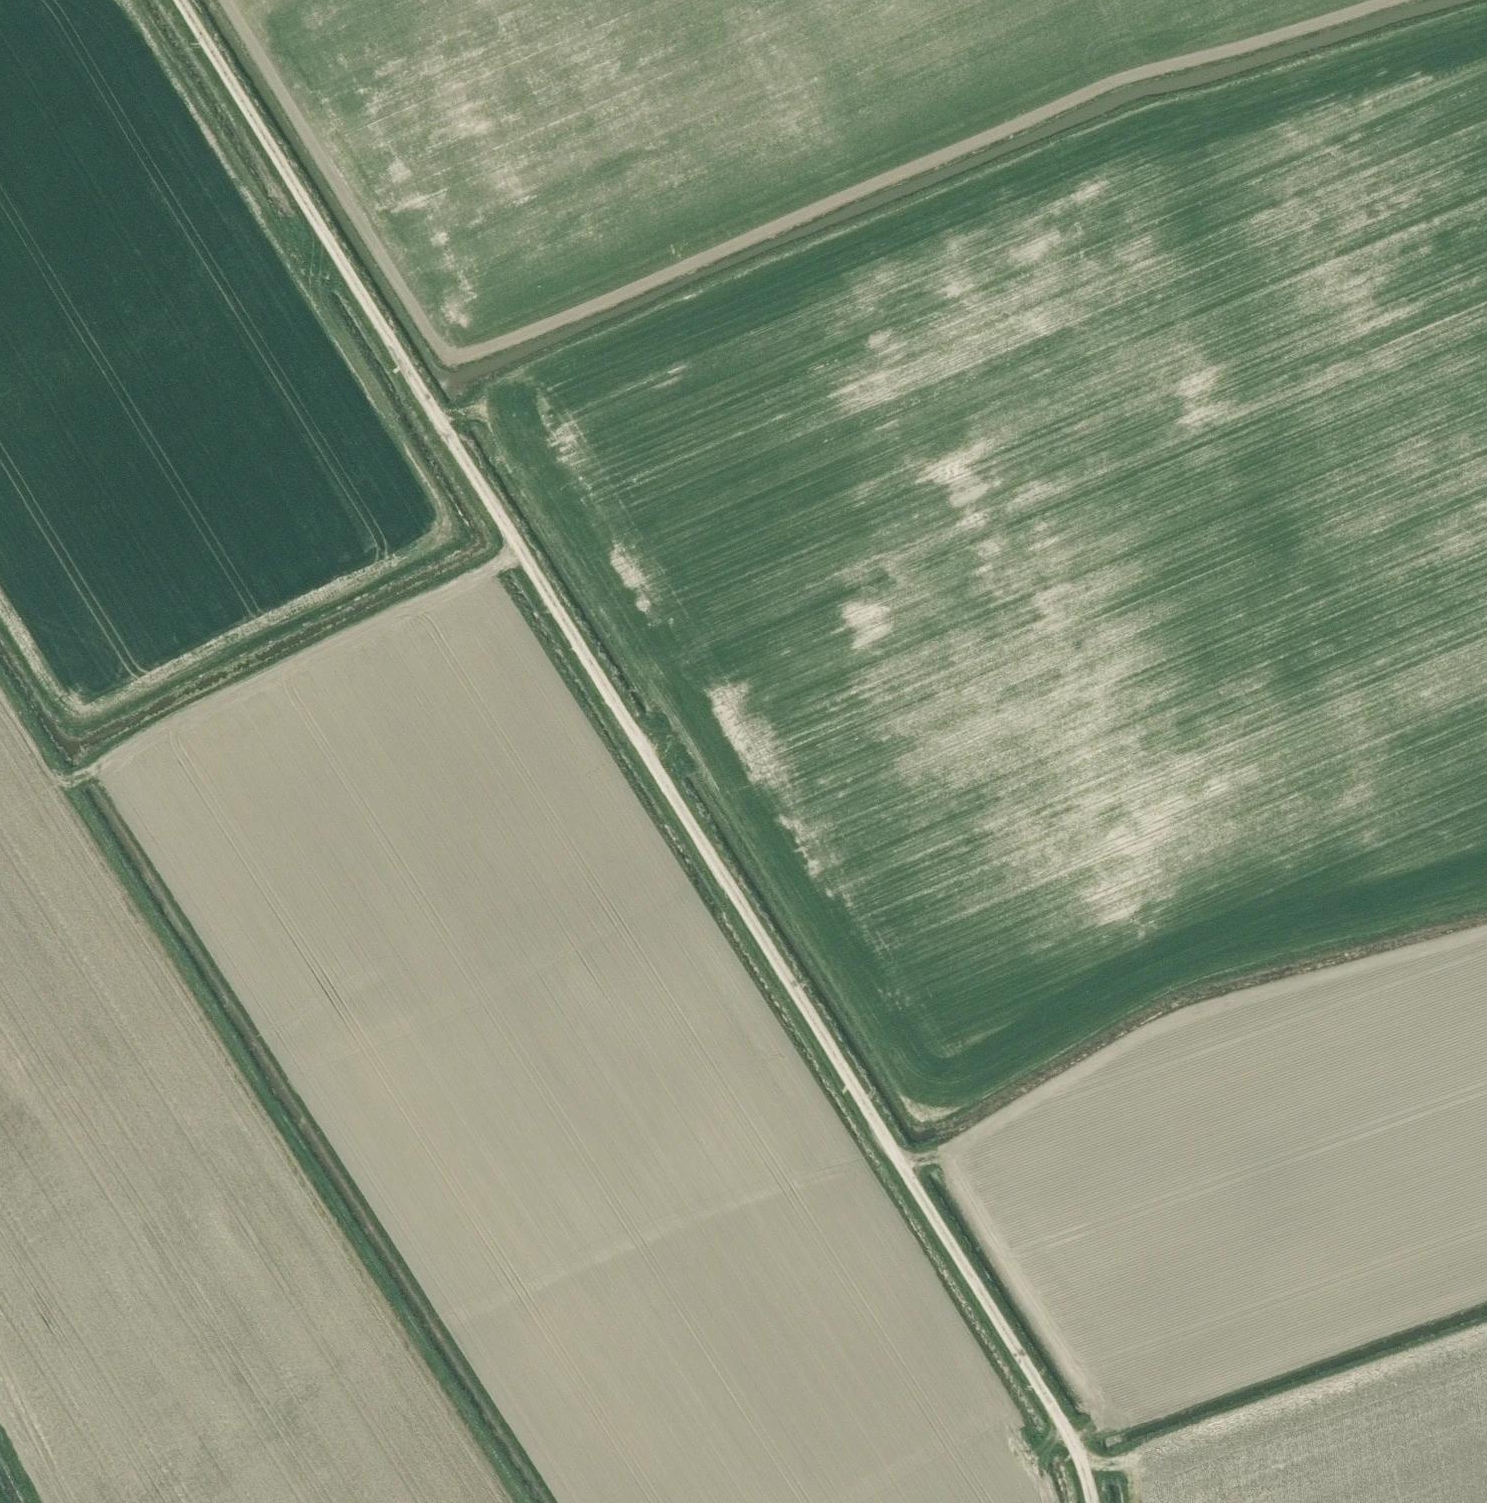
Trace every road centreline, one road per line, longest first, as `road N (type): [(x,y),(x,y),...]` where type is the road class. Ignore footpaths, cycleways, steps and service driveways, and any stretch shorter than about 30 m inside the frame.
road 1 (track): [(1069,1502),(749,965),(145,0)]

